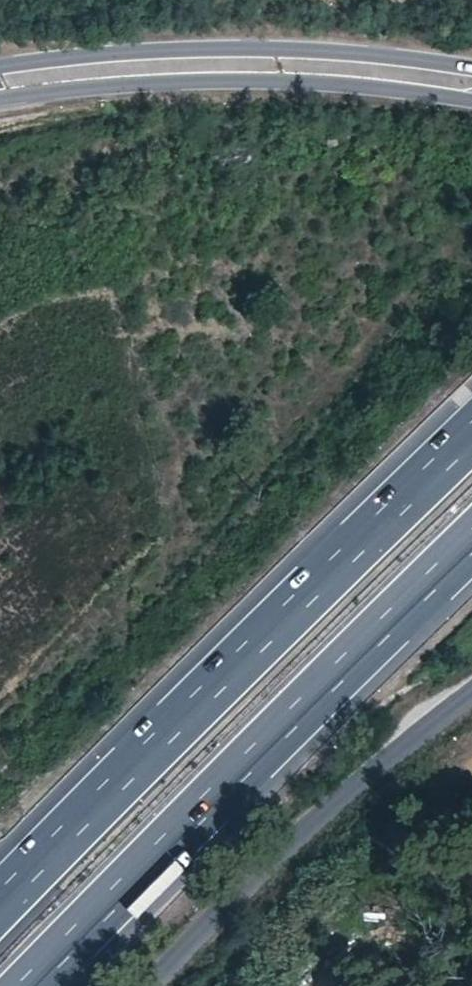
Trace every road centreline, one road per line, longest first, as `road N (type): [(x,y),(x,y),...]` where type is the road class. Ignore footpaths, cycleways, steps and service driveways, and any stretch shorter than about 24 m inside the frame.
road 1 (motorway): [(471,434),(0,903)]
road 2 (motorway): [(27,985),(471,541)]
road 3 (tertiary): [(471,67),(392,53),(254,47),(0,67)]
road 4 (tertiary): [(0,99),(264,79),(471,97)]
road 5 (unclassified): [(153,985),(307,824),(471,690)]

